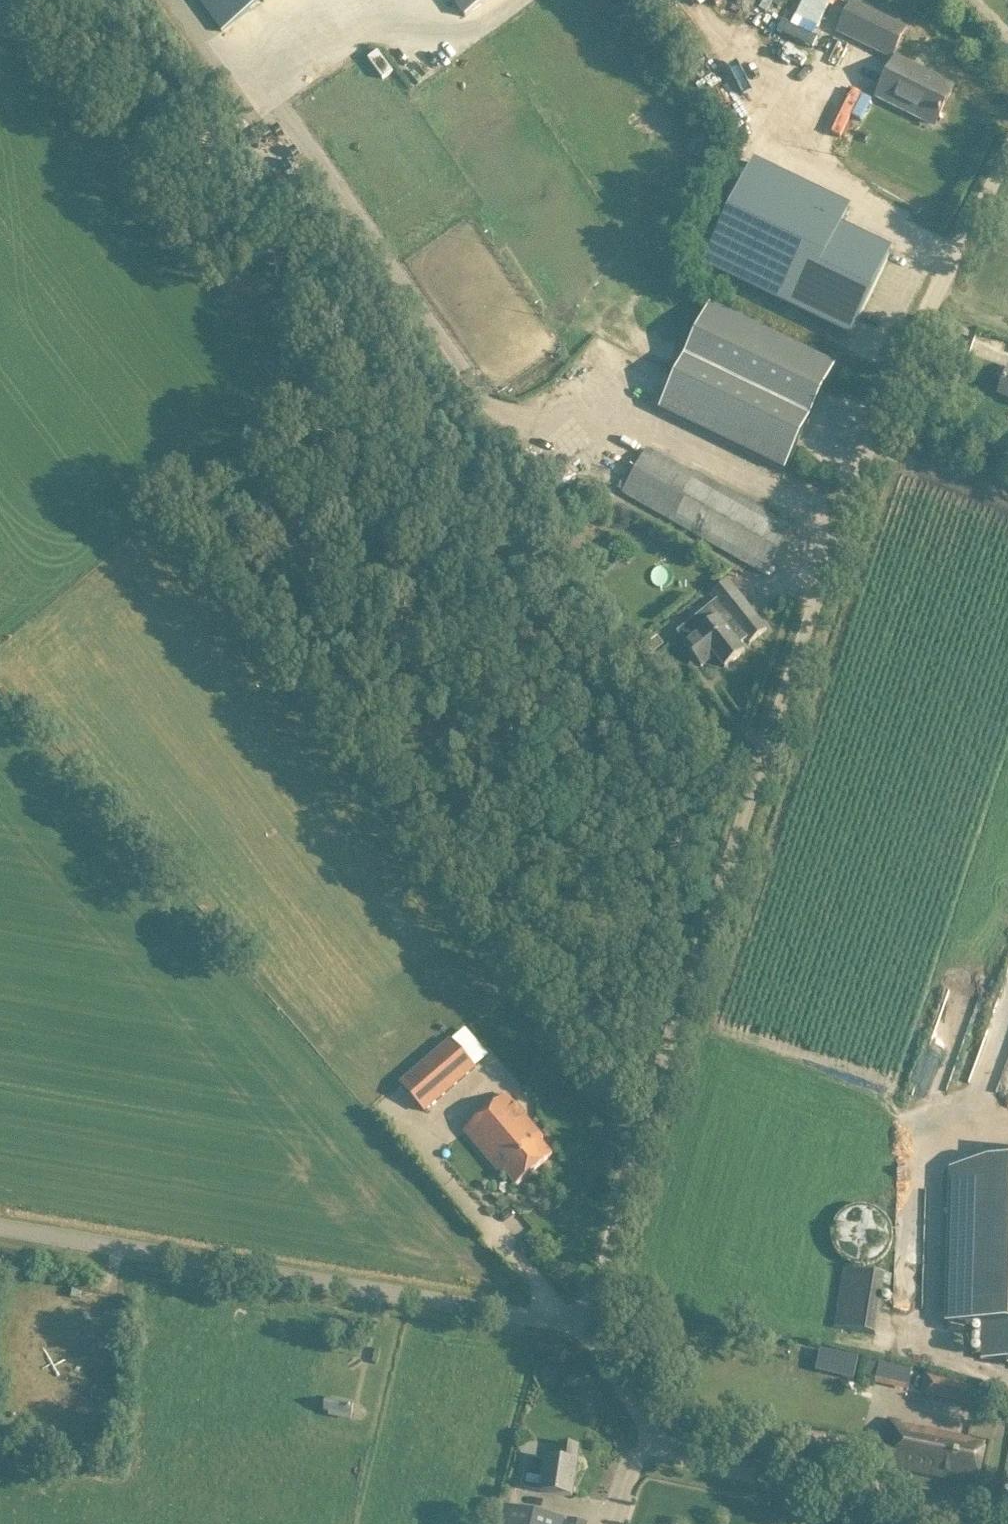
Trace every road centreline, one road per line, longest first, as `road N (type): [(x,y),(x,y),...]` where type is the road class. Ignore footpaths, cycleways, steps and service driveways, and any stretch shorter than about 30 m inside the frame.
road 1 (unclassified): [(597,1327),(635,1145),(864,457),(1007,155)]
road 2 (unclassified): [(597,1327),(0,1227)]
road 3 (unclassified): [(1007,1517),(750,1475),(684,1455),(642,1417),(597,1327)]

